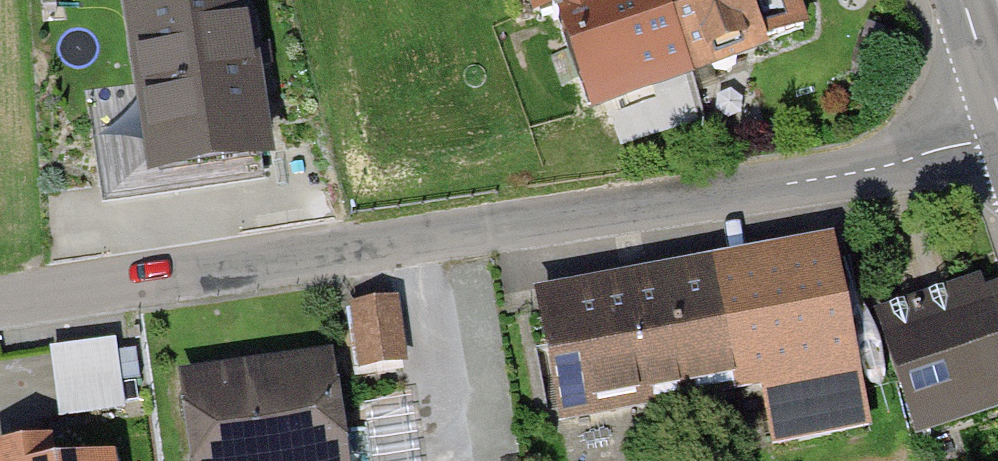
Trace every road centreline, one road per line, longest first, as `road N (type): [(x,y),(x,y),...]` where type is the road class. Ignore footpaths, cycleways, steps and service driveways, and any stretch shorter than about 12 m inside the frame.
road 1 (unclassified): [(0,301),(860,172),(997,135)]

